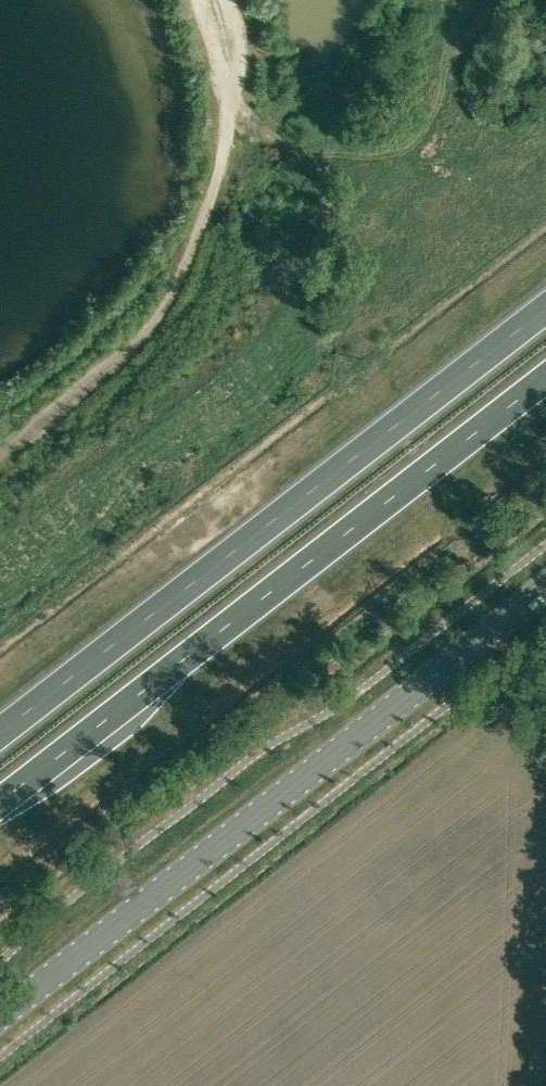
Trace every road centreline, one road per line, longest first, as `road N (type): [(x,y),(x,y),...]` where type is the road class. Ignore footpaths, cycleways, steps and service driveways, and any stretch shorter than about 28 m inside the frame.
road 1 (trunk): [(0,808),(545,380)]
road 2 (tertiary): [(0,1016),(545,589)]
road 3 (trunk): [(545,309),(0,732)]
road 4 (track): [(206,0),(223,102),(218,163),(202,213),(181,255),(0,415)]

